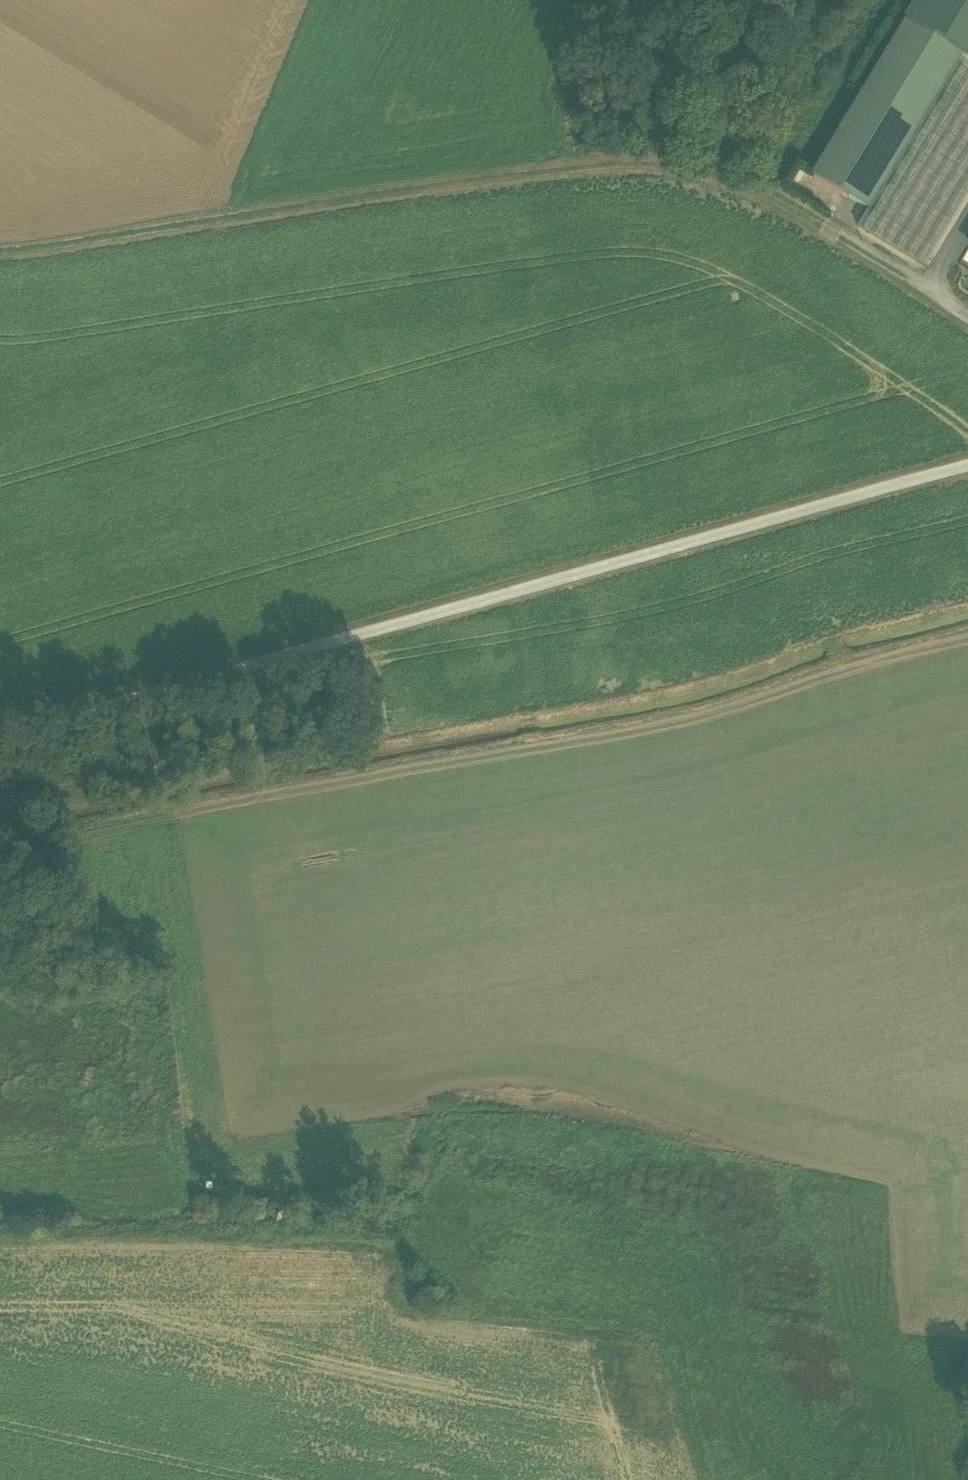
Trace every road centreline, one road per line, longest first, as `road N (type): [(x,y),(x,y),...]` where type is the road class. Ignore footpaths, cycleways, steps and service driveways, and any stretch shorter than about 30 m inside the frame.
road 1 (track): [(967,320),(726,178),(666,168),(603,164),(0,255)]
road 2 (track): [(0,732),(138,703),(967,469)]

